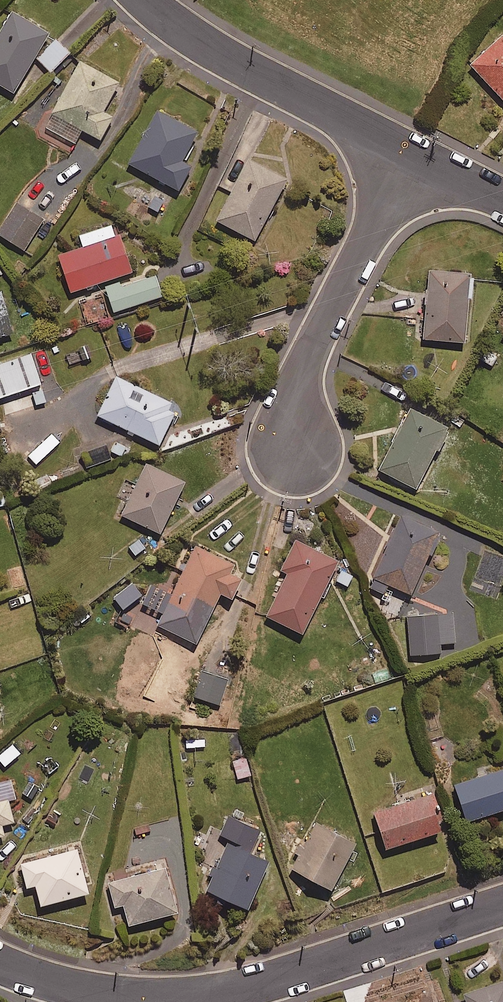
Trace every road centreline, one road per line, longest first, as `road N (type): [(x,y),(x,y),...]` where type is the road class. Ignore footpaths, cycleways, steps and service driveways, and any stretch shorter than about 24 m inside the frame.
road 1 (residential): [(502,902),(235,988),(150,997),(65,988),(0,966)]
road 2 (residential): [(411,155),(282,427),(296,461)]
road 3 (residential): [(144,0),(176,32),(411,155)]

